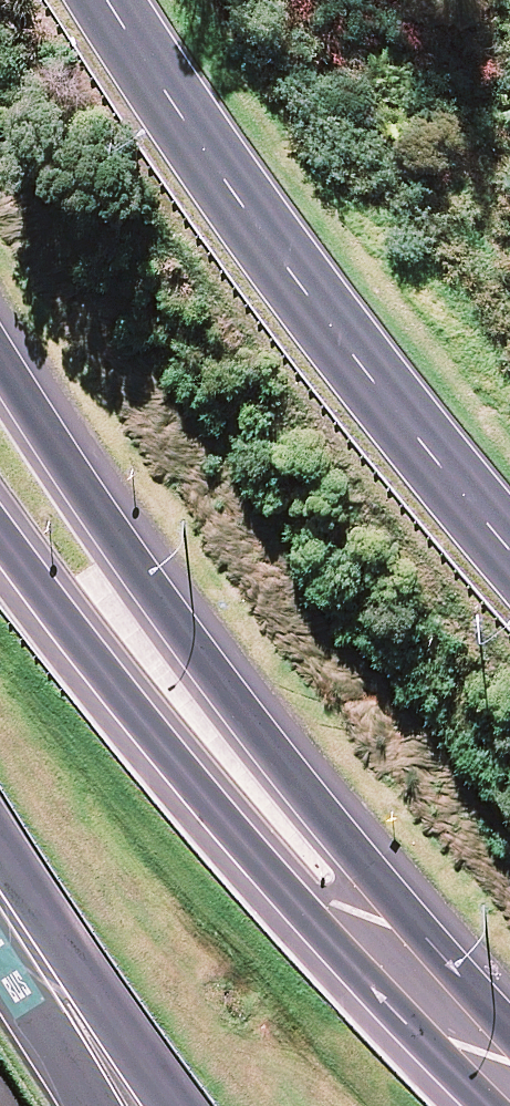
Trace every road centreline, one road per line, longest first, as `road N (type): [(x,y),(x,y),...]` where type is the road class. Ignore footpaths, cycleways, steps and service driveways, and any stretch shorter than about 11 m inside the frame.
road 1 (primary): [(105,0),(206,160),(509,553)]
road 2 (secondary): [(0,334),(336,898)]
road 3 (secondary): [(336,898),(66,632),(0,533)]
road 4 (primary): [(171,1105),(0,868)]
road 5 (secondary): [(509,1101),(336,898)]
road 6 (primary): [(95,1105),(0,919)]

